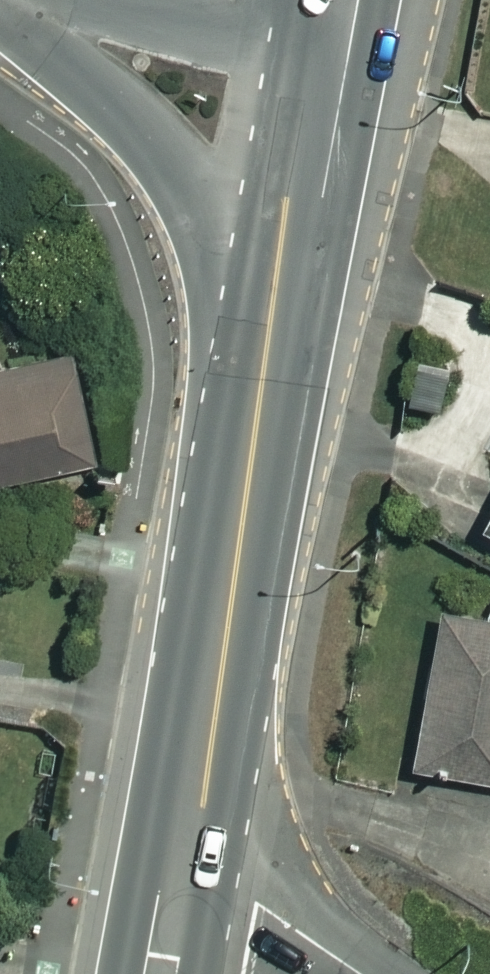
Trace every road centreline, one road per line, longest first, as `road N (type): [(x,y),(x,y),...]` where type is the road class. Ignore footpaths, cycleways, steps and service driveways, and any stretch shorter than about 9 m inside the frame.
road 1 (trunk): [(175,897),(280,300)]
road 2 (secondary): [(280,300),(149,128),(3,0)]
road 3 (trunk): [(280,300),(334,14)]
road 4 (residential): [(359,973),(302,934),(175,897)]

